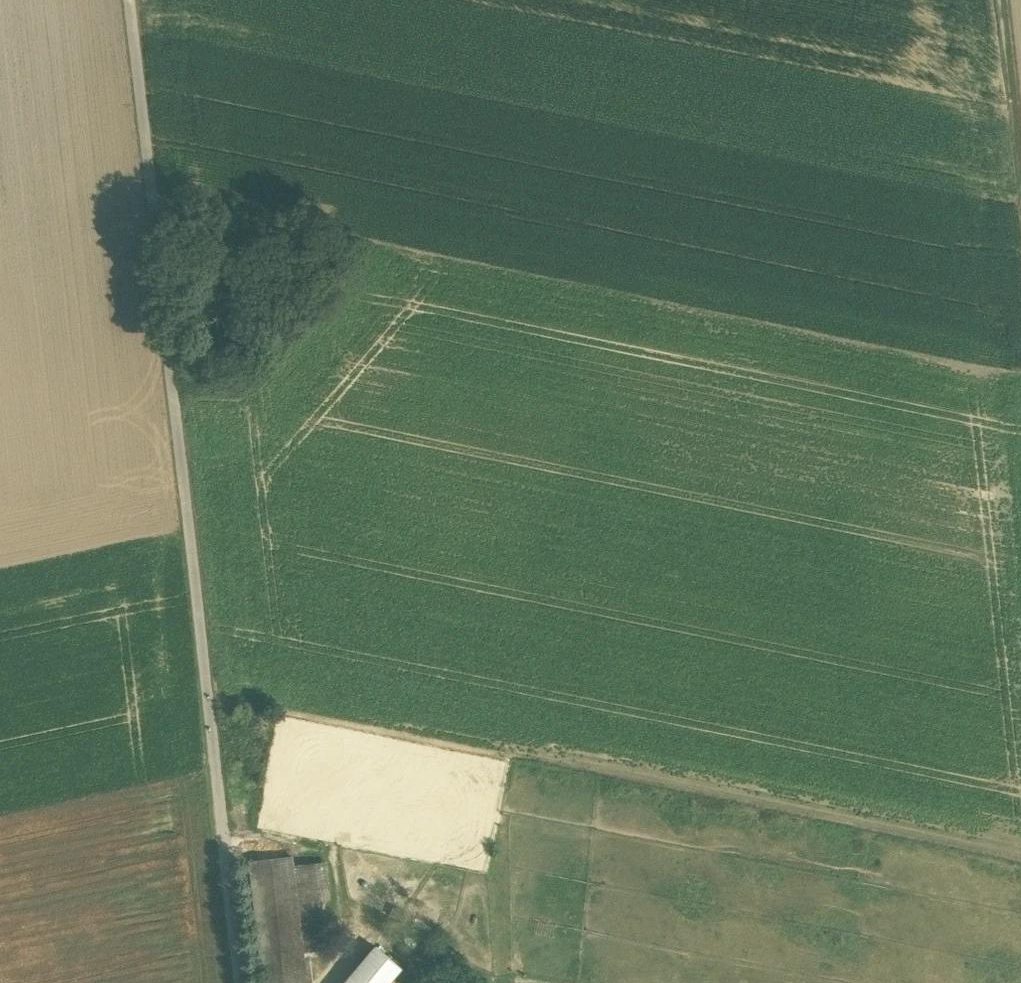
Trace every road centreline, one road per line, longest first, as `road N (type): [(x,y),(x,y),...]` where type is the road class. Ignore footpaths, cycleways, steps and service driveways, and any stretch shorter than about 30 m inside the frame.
road 1 (track): [(212,705),(137,0)]
road 2 (track): [(1020,228),(995,0)]

